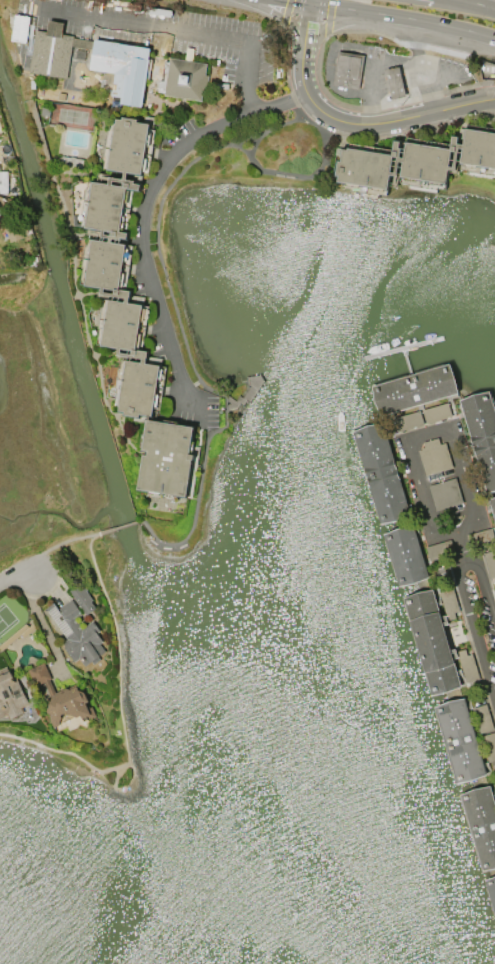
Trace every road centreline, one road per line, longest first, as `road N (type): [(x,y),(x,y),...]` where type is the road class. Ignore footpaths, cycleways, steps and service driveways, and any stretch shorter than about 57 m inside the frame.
road 1 (residential): [(307,94),(247,110),(209,131),(167,160),(145,205),(142,251),(191,404)]
road 2 (residential): [(431,531),(457,535),(471,514),(450,435),(442,431),(410,439),(409,448),(431,531)]
road 3 (residential): [(494,697),(451,535)]
road 4 (residential): [(307,94),(345,121),(424,114)]

